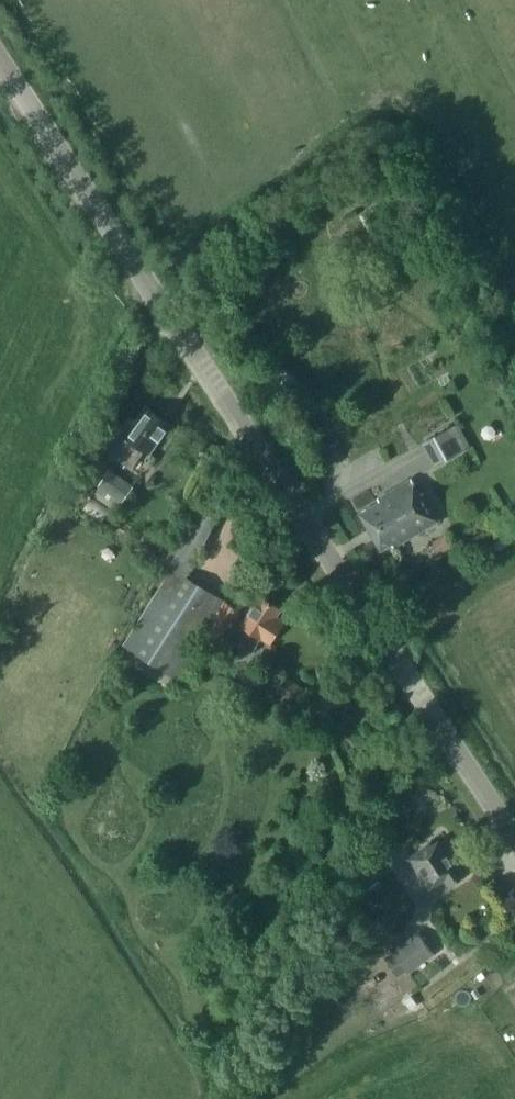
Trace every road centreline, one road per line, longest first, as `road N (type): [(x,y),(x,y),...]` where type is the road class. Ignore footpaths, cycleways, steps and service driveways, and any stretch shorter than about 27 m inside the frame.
road 1 (unclassified): [(514,850),(0,76)]

